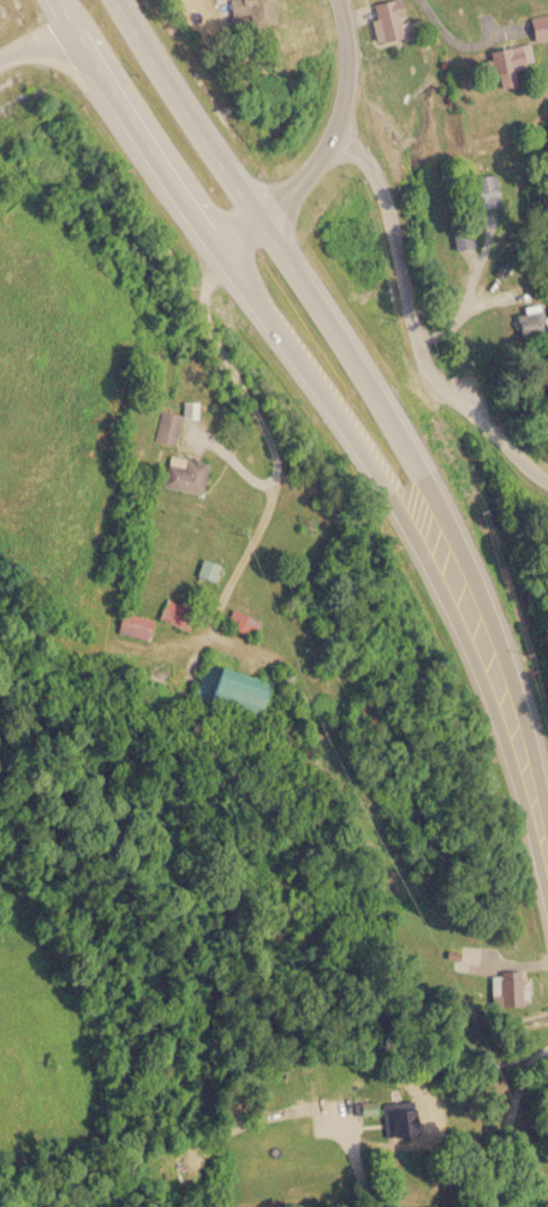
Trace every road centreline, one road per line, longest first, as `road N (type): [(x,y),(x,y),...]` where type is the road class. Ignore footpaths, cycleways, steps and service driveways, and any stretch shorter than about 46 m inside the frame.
road 1 (trunk): [(547,829),(498,637),(425,480),(380,393),(121,0)]
road 2 (trunk): [(215,255),(346,422),(418,545),(469,646),(547,898)]
road 3 (residential): [(547,476),(510,452),(439,383),(422,353),(381,191),(365,160),(329,138)]
road 4 (tertiary): [(337,0),(345,71),(329,138),(310,168),(215,255)]
road 5 (trunk): [(68,20),(215,255)]

